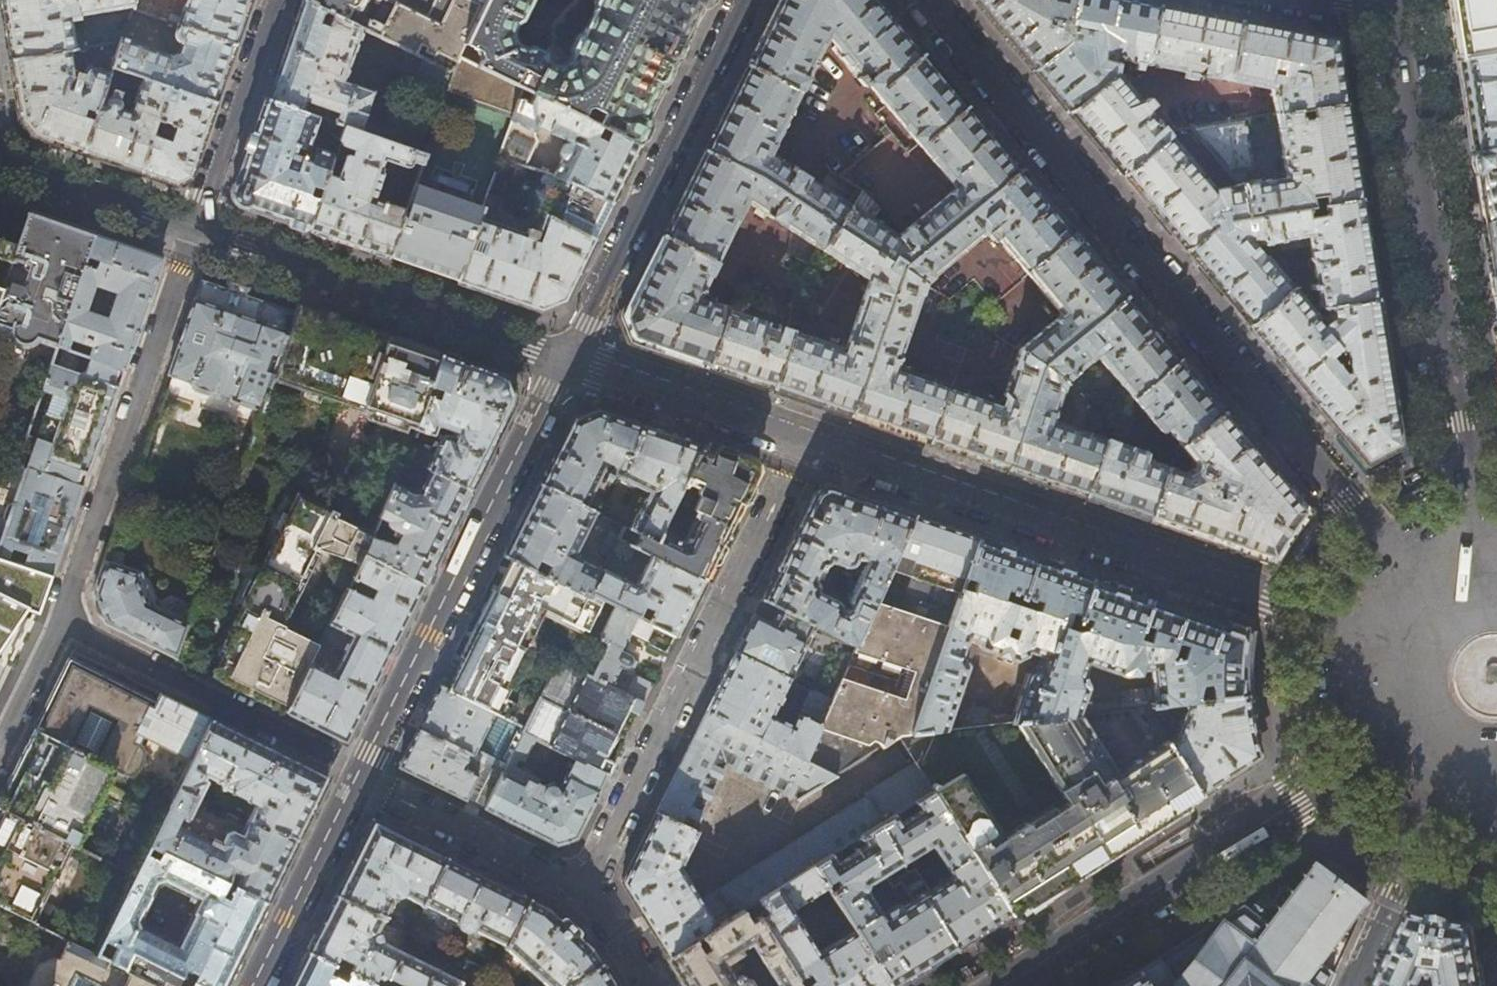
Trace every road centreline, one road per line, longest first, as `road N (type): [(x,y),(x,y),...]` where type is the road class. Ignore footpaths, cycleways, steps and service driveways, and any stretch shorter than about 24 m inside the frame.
road 1 (tertiary): [(1380,639),(569,358)]
road 2 (residential): [(1417,585),(926,0)]
road 3 (residential): [(569,358),(256,985)]
road 4 (tertiary): [(1388,16),(1476,560)]
road 5 (secondary): [(1007,985),(1391,741)]
road 6 (residential): [(746,0),(569,358)]
road 7 (tertiary): [(569,358),(194,232)]
road 8 (residential): [(194,232),(273,0)]
road 9 (residential): [(1352,985),(1442,785)]
road 10 (tertiary): [(194,232),(0,165)]

